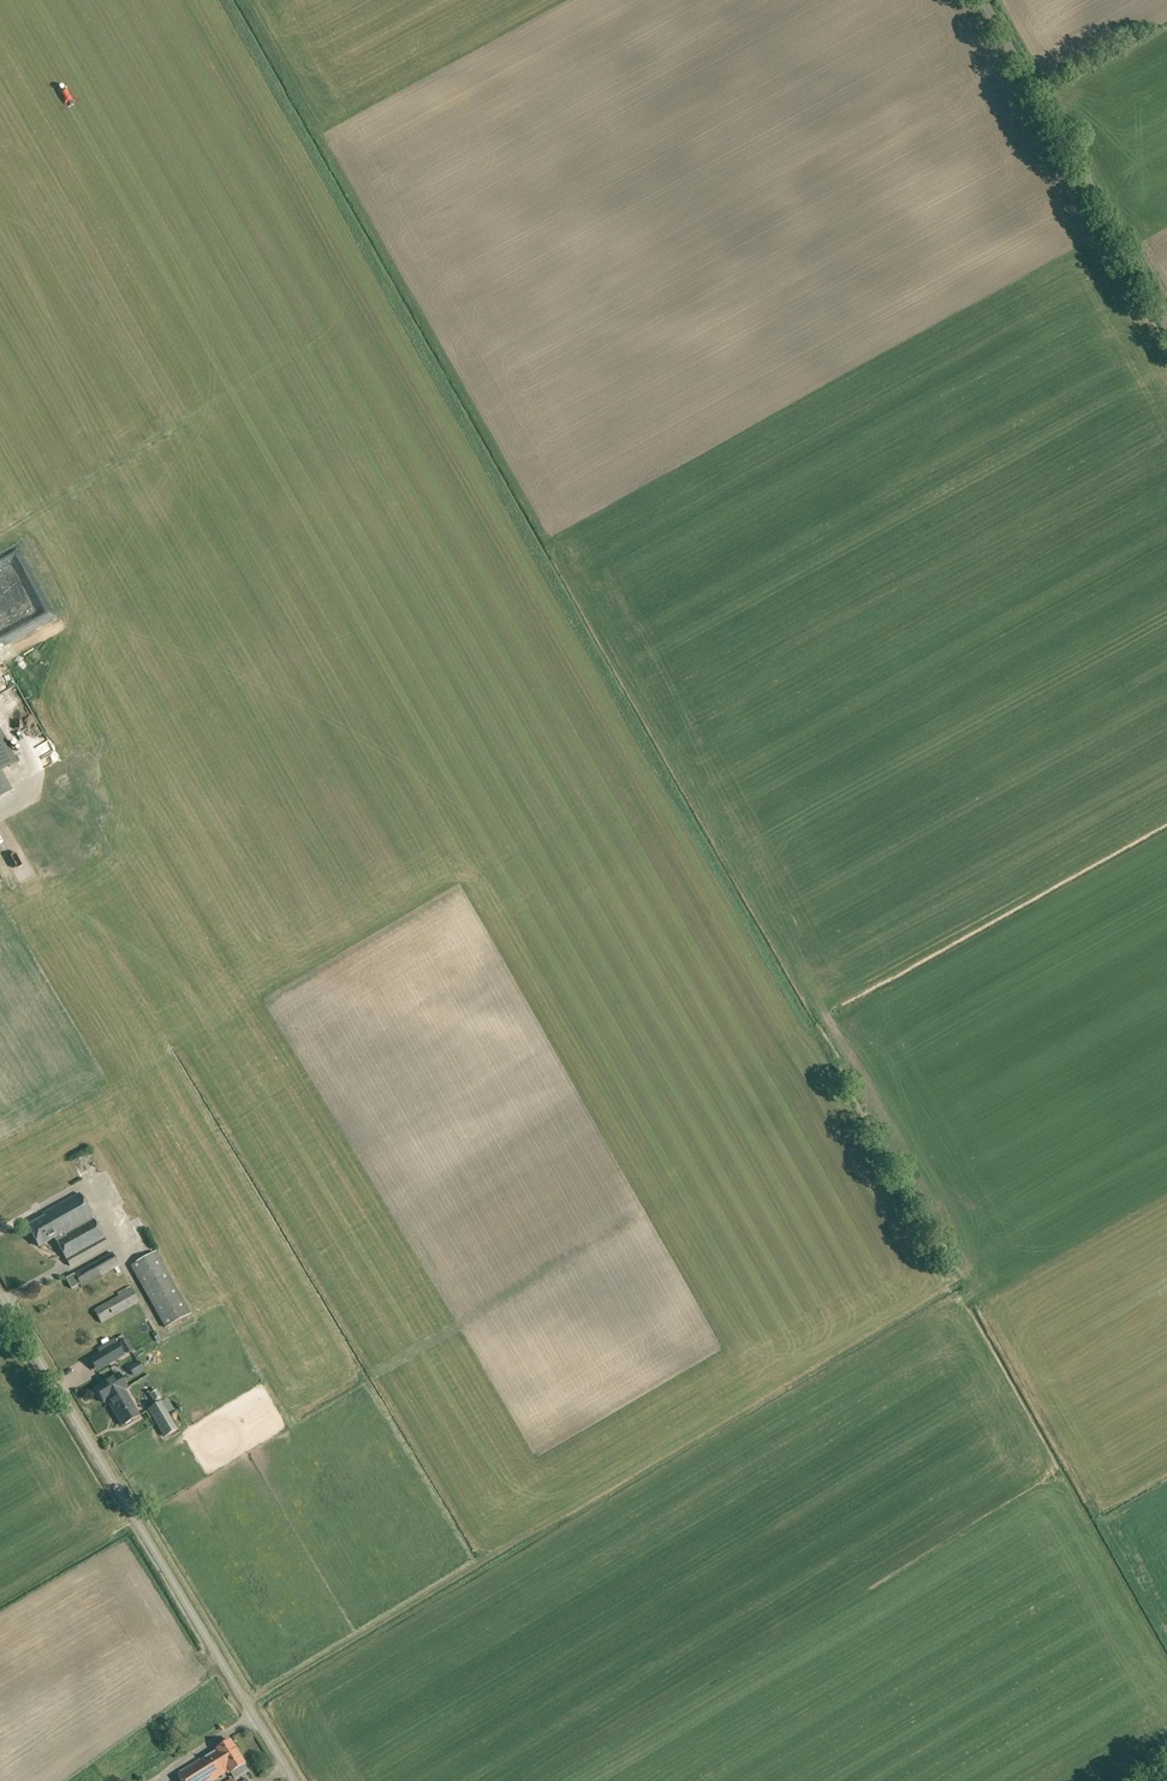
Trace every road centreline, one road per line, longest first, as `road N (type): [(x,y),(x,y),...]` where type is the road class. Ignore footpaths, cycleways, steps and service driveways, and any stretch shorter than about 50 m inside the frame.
road 1 (unclassified): [(294,1780),(0,1310)]
road 2 (unclassified): [(1166,324),(983,0)]

